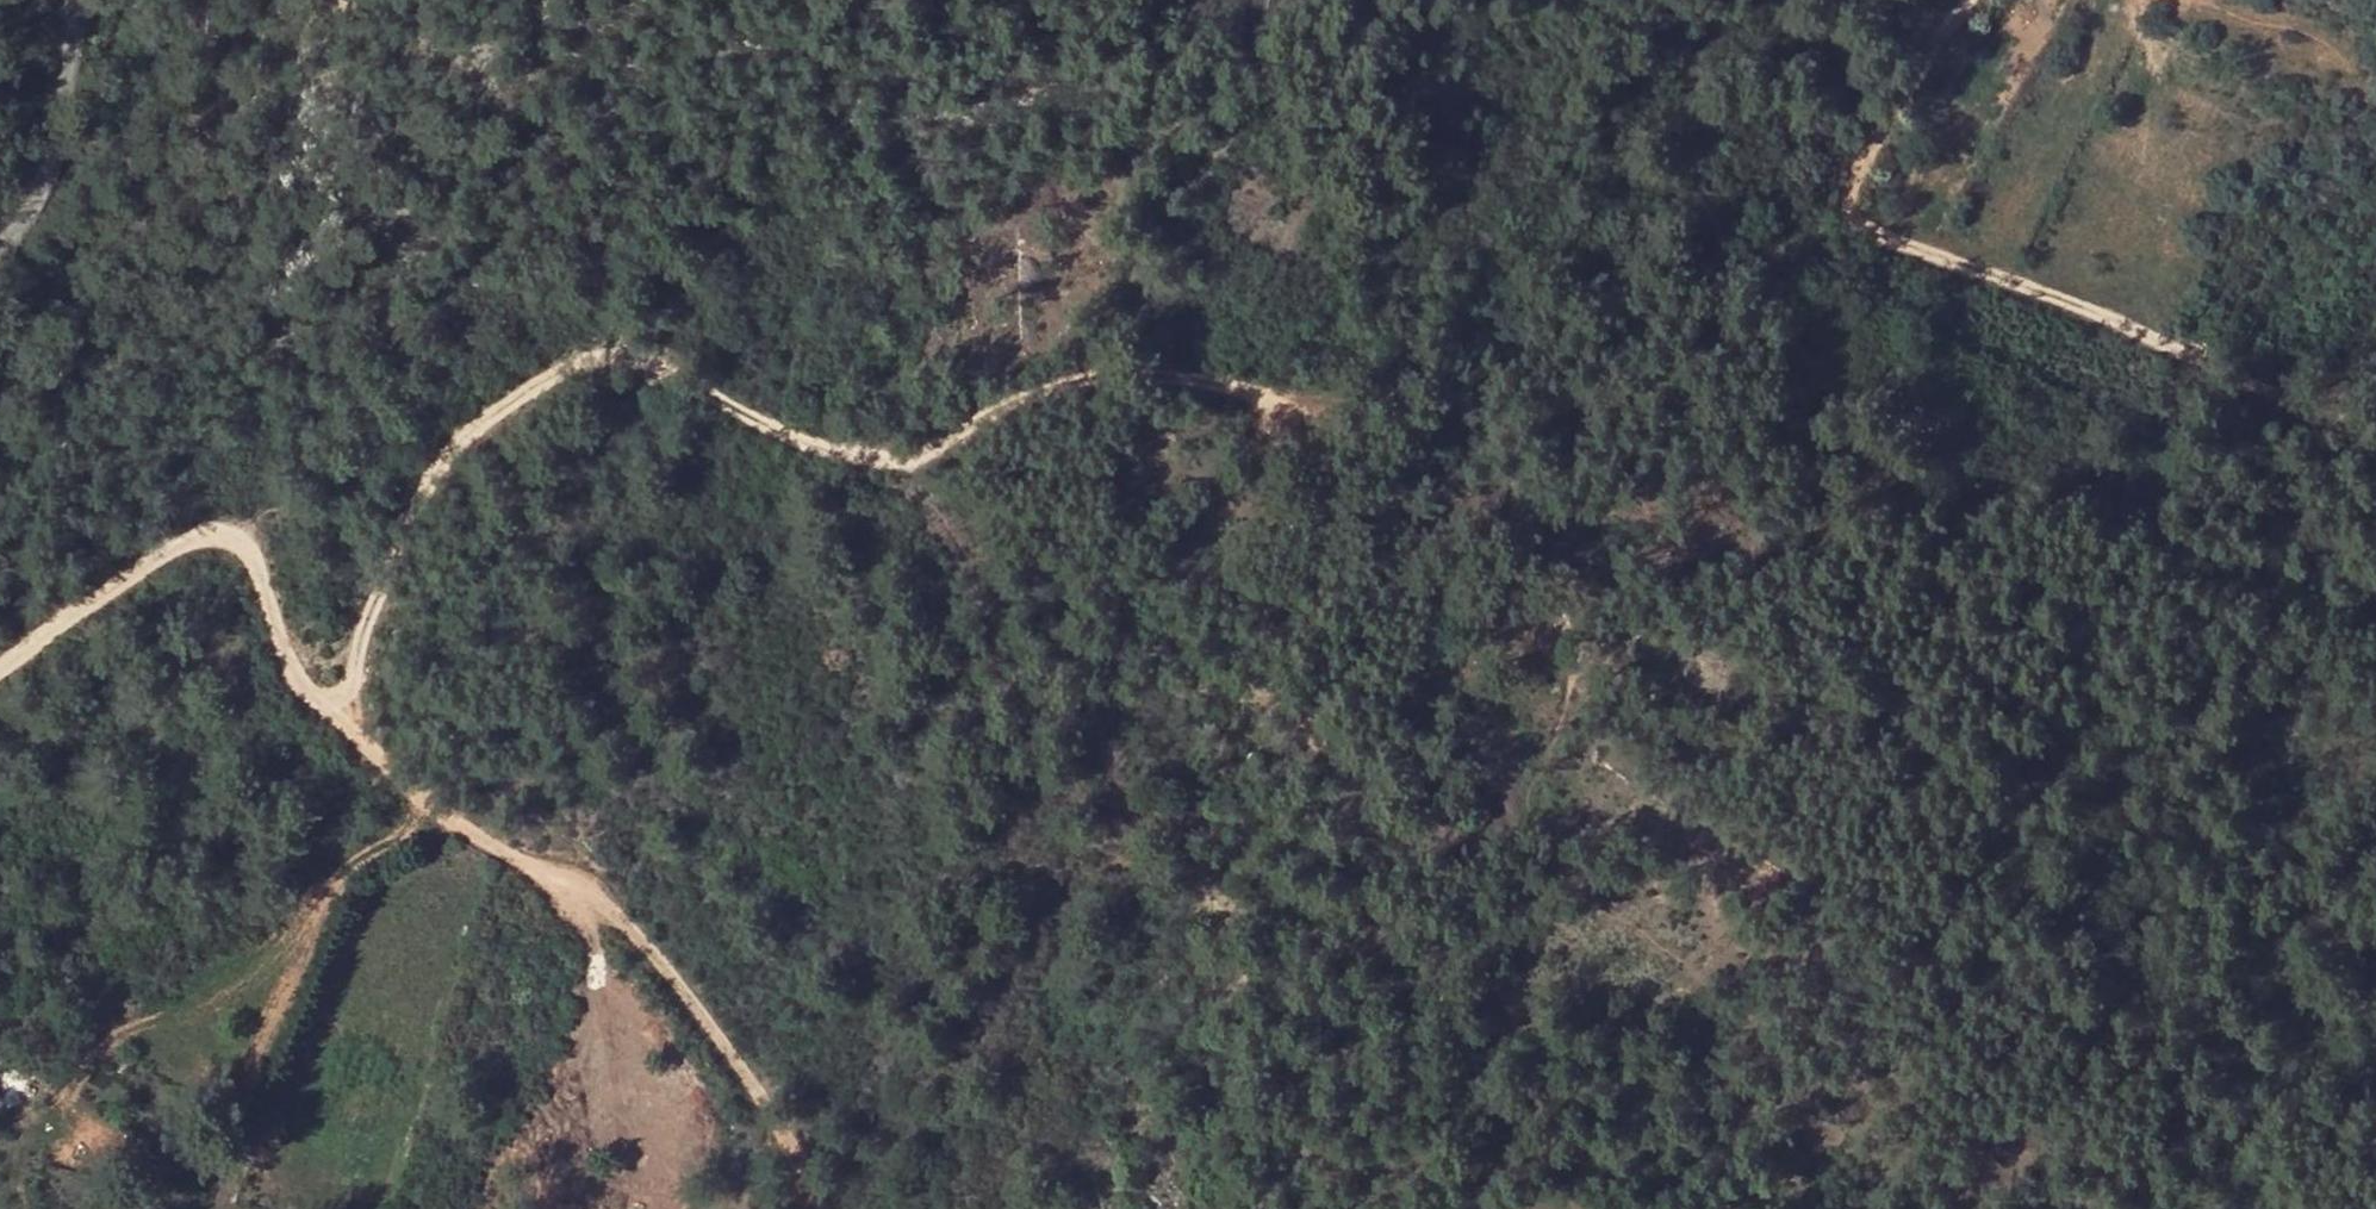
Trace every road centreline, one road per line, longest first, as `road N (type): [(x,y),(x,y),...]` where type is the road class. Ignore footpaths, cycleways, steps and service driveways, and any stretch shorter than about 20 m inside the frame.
road 1 (track): [(819,1208),(735,1060),(605,902),(453,823),(318,700),(242,546),(200,531),(0,663)]
road 2 (unclassified): [(0,249),(45,203),(80,61),(77,0)]

